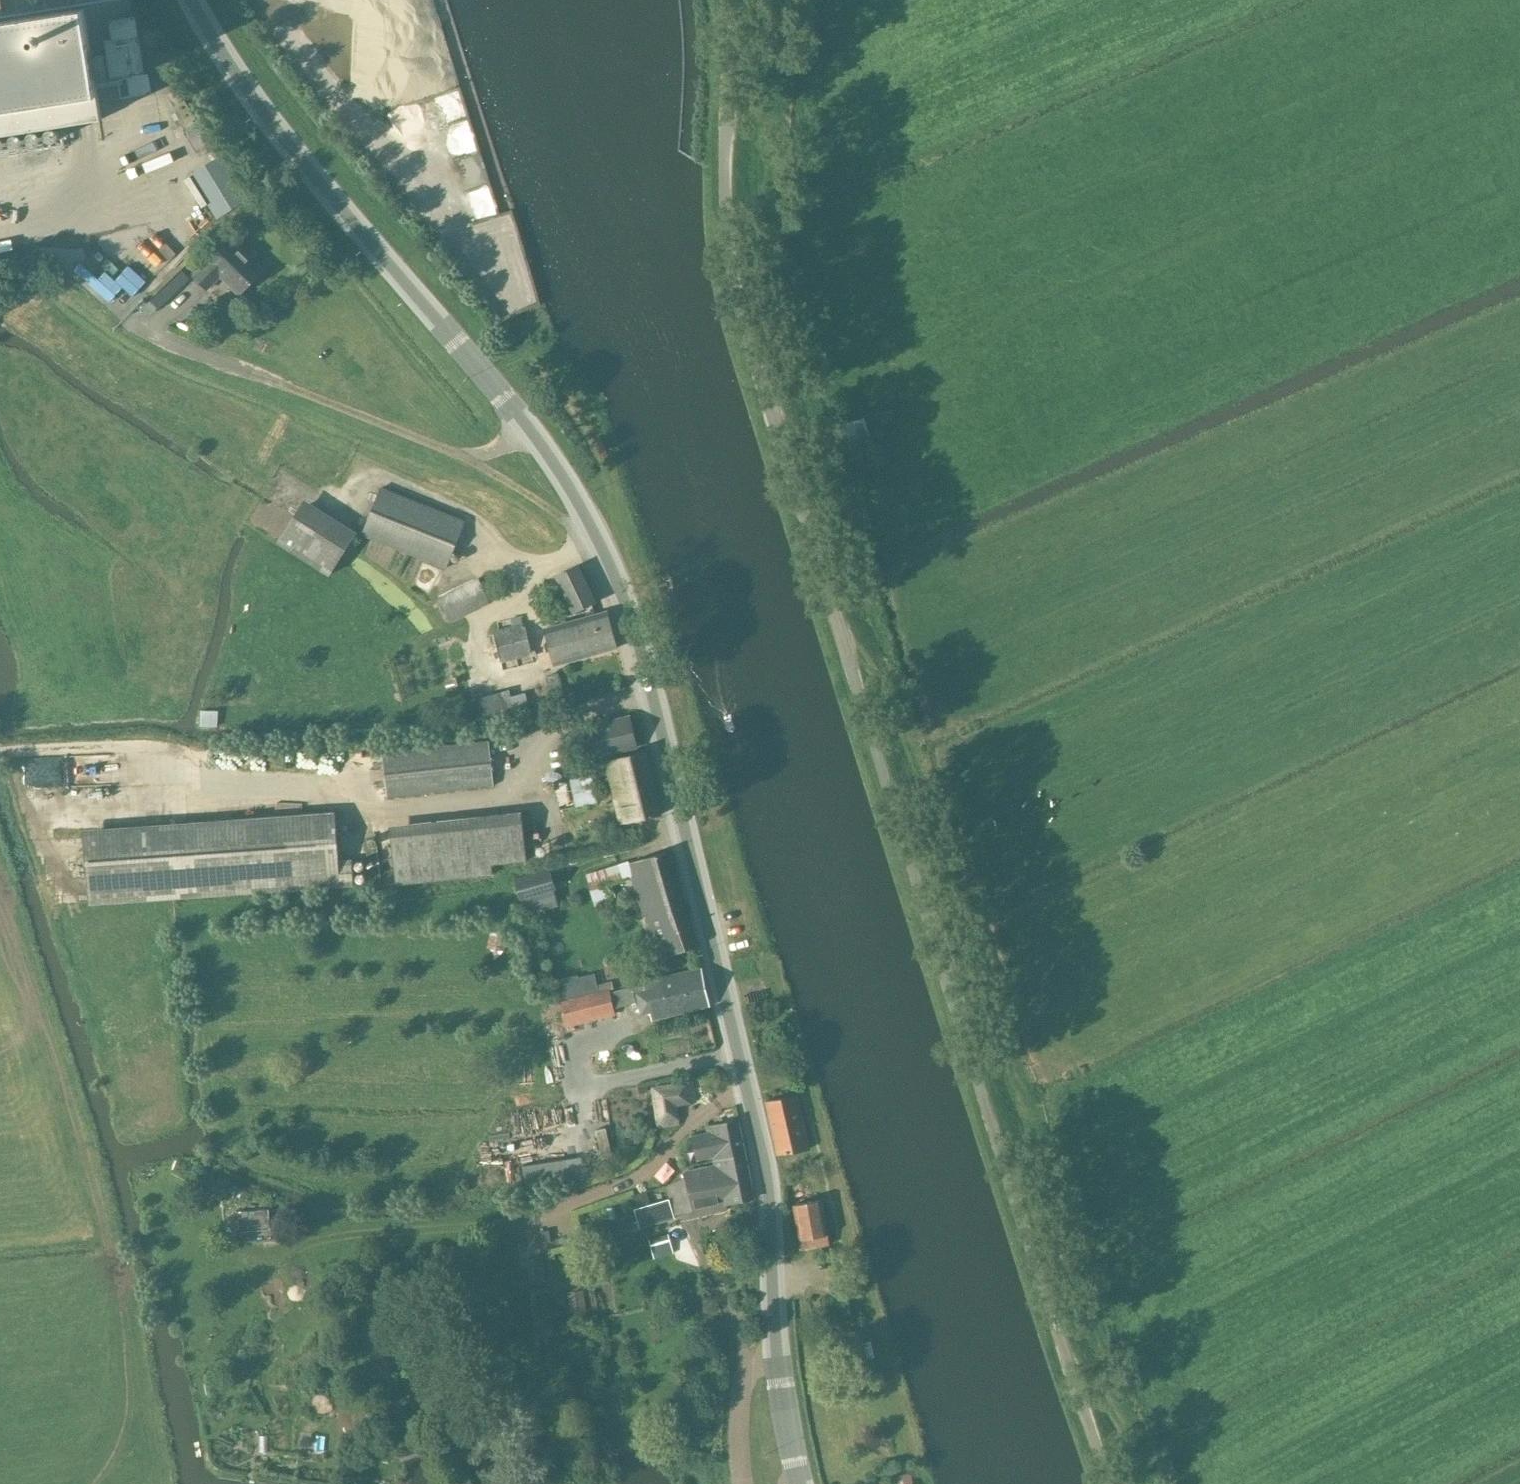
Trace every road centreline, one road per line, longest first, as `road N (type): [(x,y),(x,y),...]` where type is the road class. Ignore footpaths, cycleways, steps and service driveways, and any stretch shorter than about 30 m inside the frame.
road 1 (secondary): [(800,1483),(772,1315),(764,1170),(651,697),(602,545),(525,422),(265,116),(192,0)]
road 2 (unclassified): [(1111,1483),(739,311),(724,189),(727,0)]

